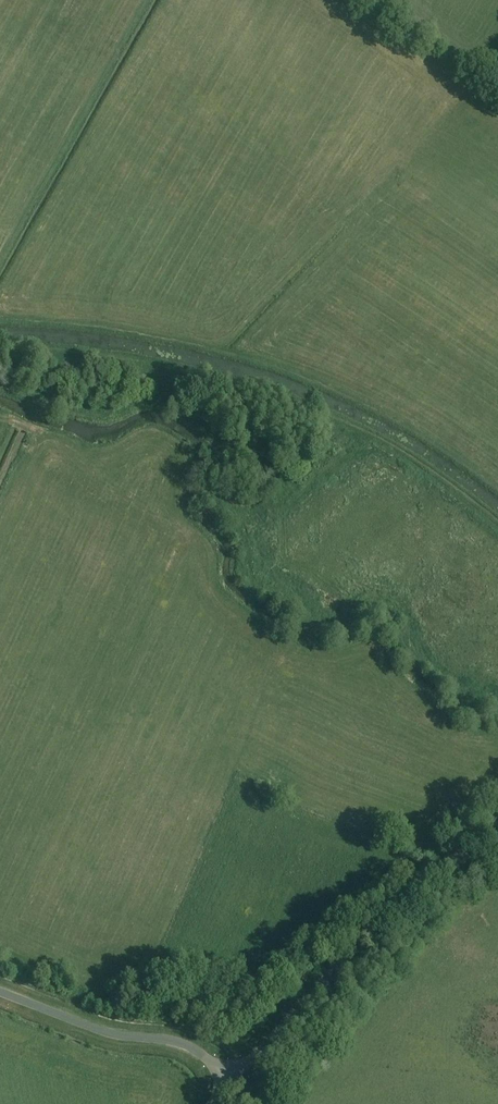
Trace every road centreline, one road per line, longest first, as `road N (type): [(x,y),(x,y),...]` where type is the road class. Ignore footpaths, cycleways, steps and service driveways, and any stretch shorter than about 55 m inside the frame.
road 1 (track): [(497,528),(413,467),(297,407),(184,372),(0,349)]
road 2 (track): [(0,324),(138,337),(291,374),(411,432),(497,494)]
road 3 (unclassified): [(231,1081),(387,917),(497,826)]
road 4 (unclassified): [(231,1081),(179,1042),(124,1036),(0,992)]

